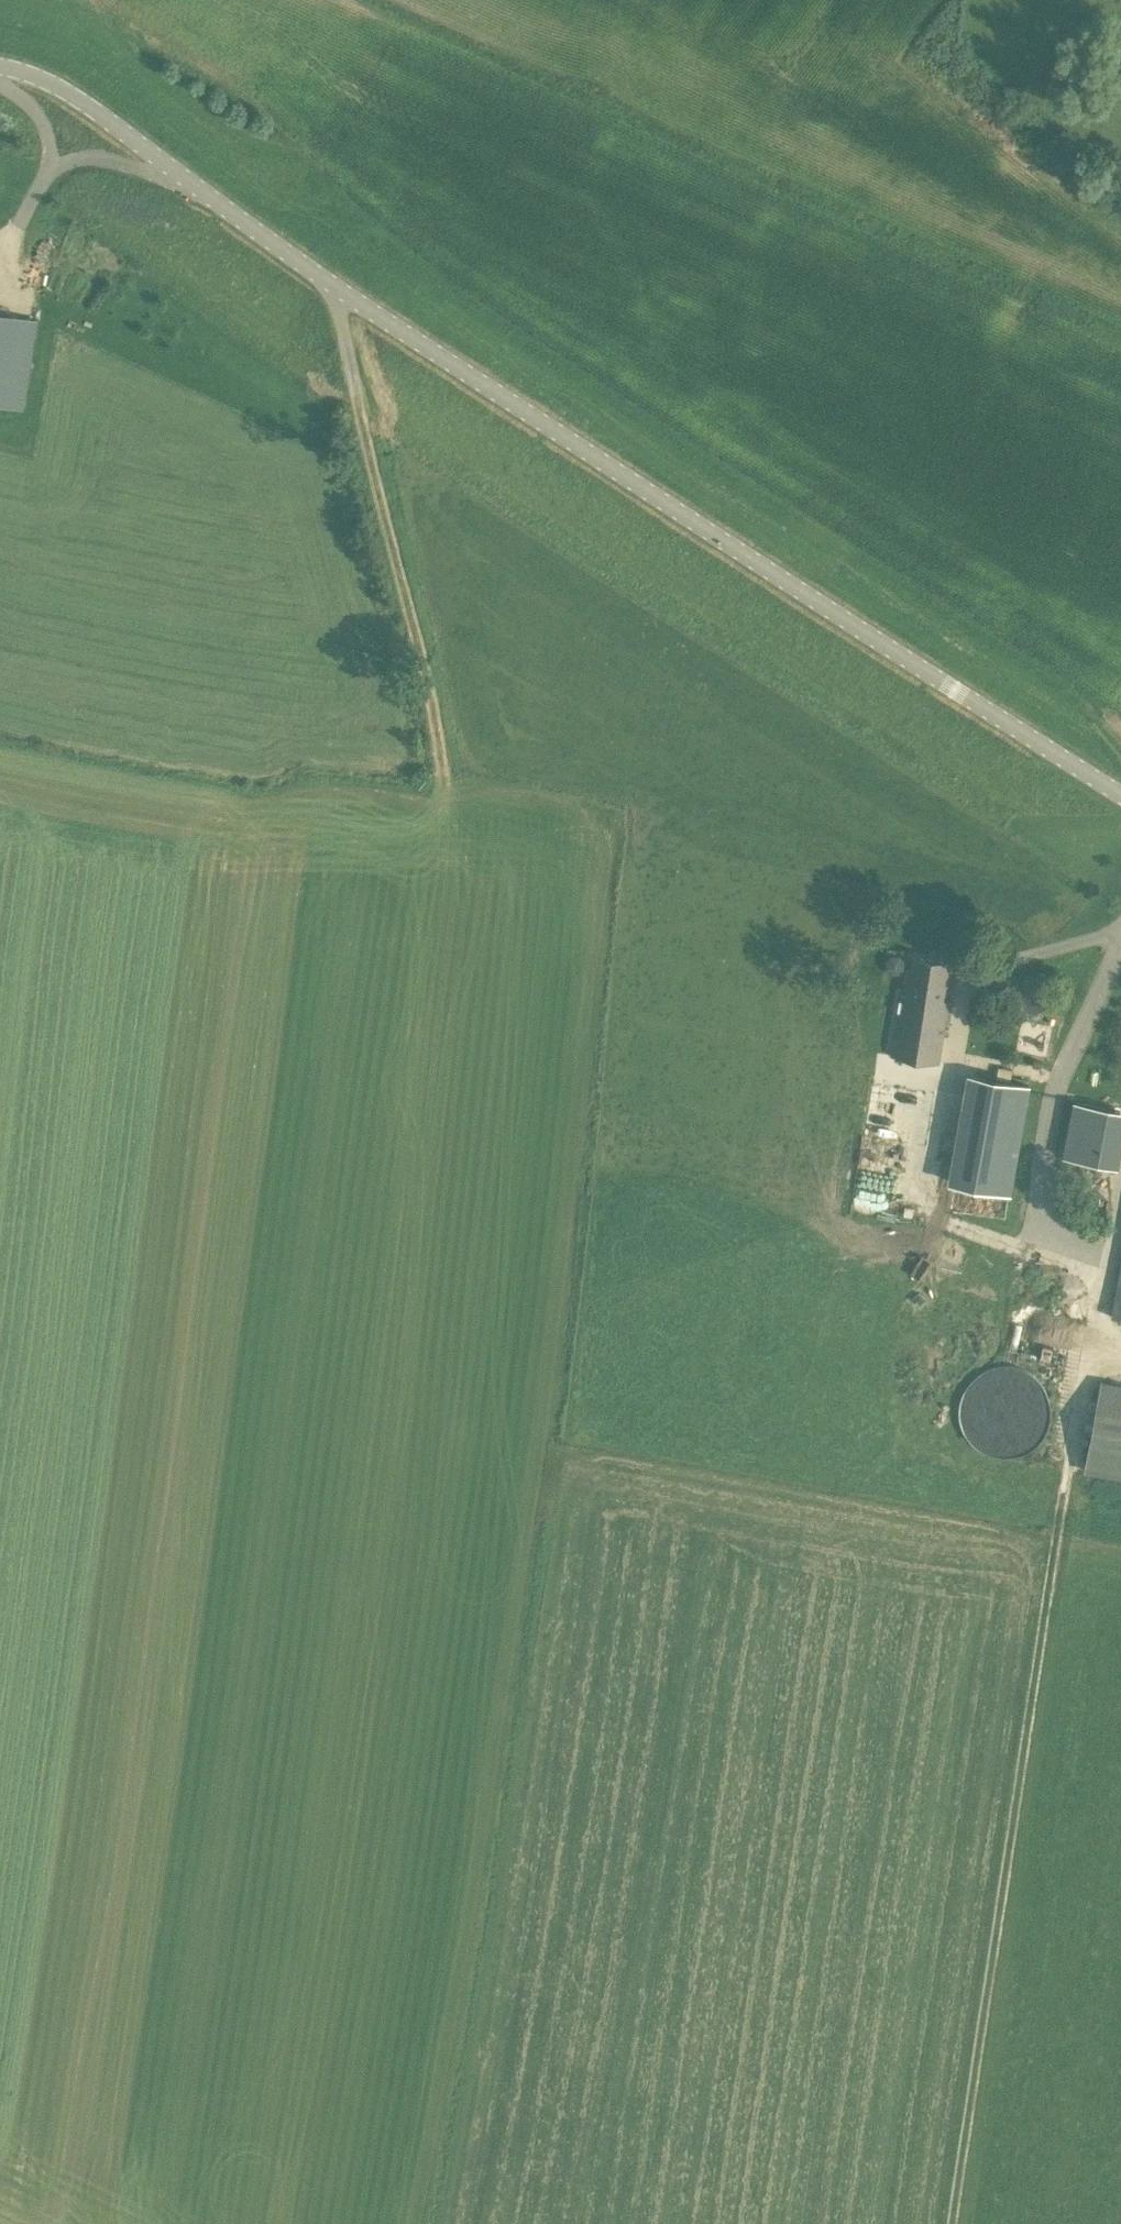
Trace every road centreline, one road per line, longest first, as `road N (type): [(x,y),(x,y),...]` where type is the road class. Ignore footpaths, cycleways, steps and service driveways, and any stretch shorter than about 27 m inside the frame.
road 1 (unclassified): [(1120,792),(398,325),(67,94),(0,65)]

